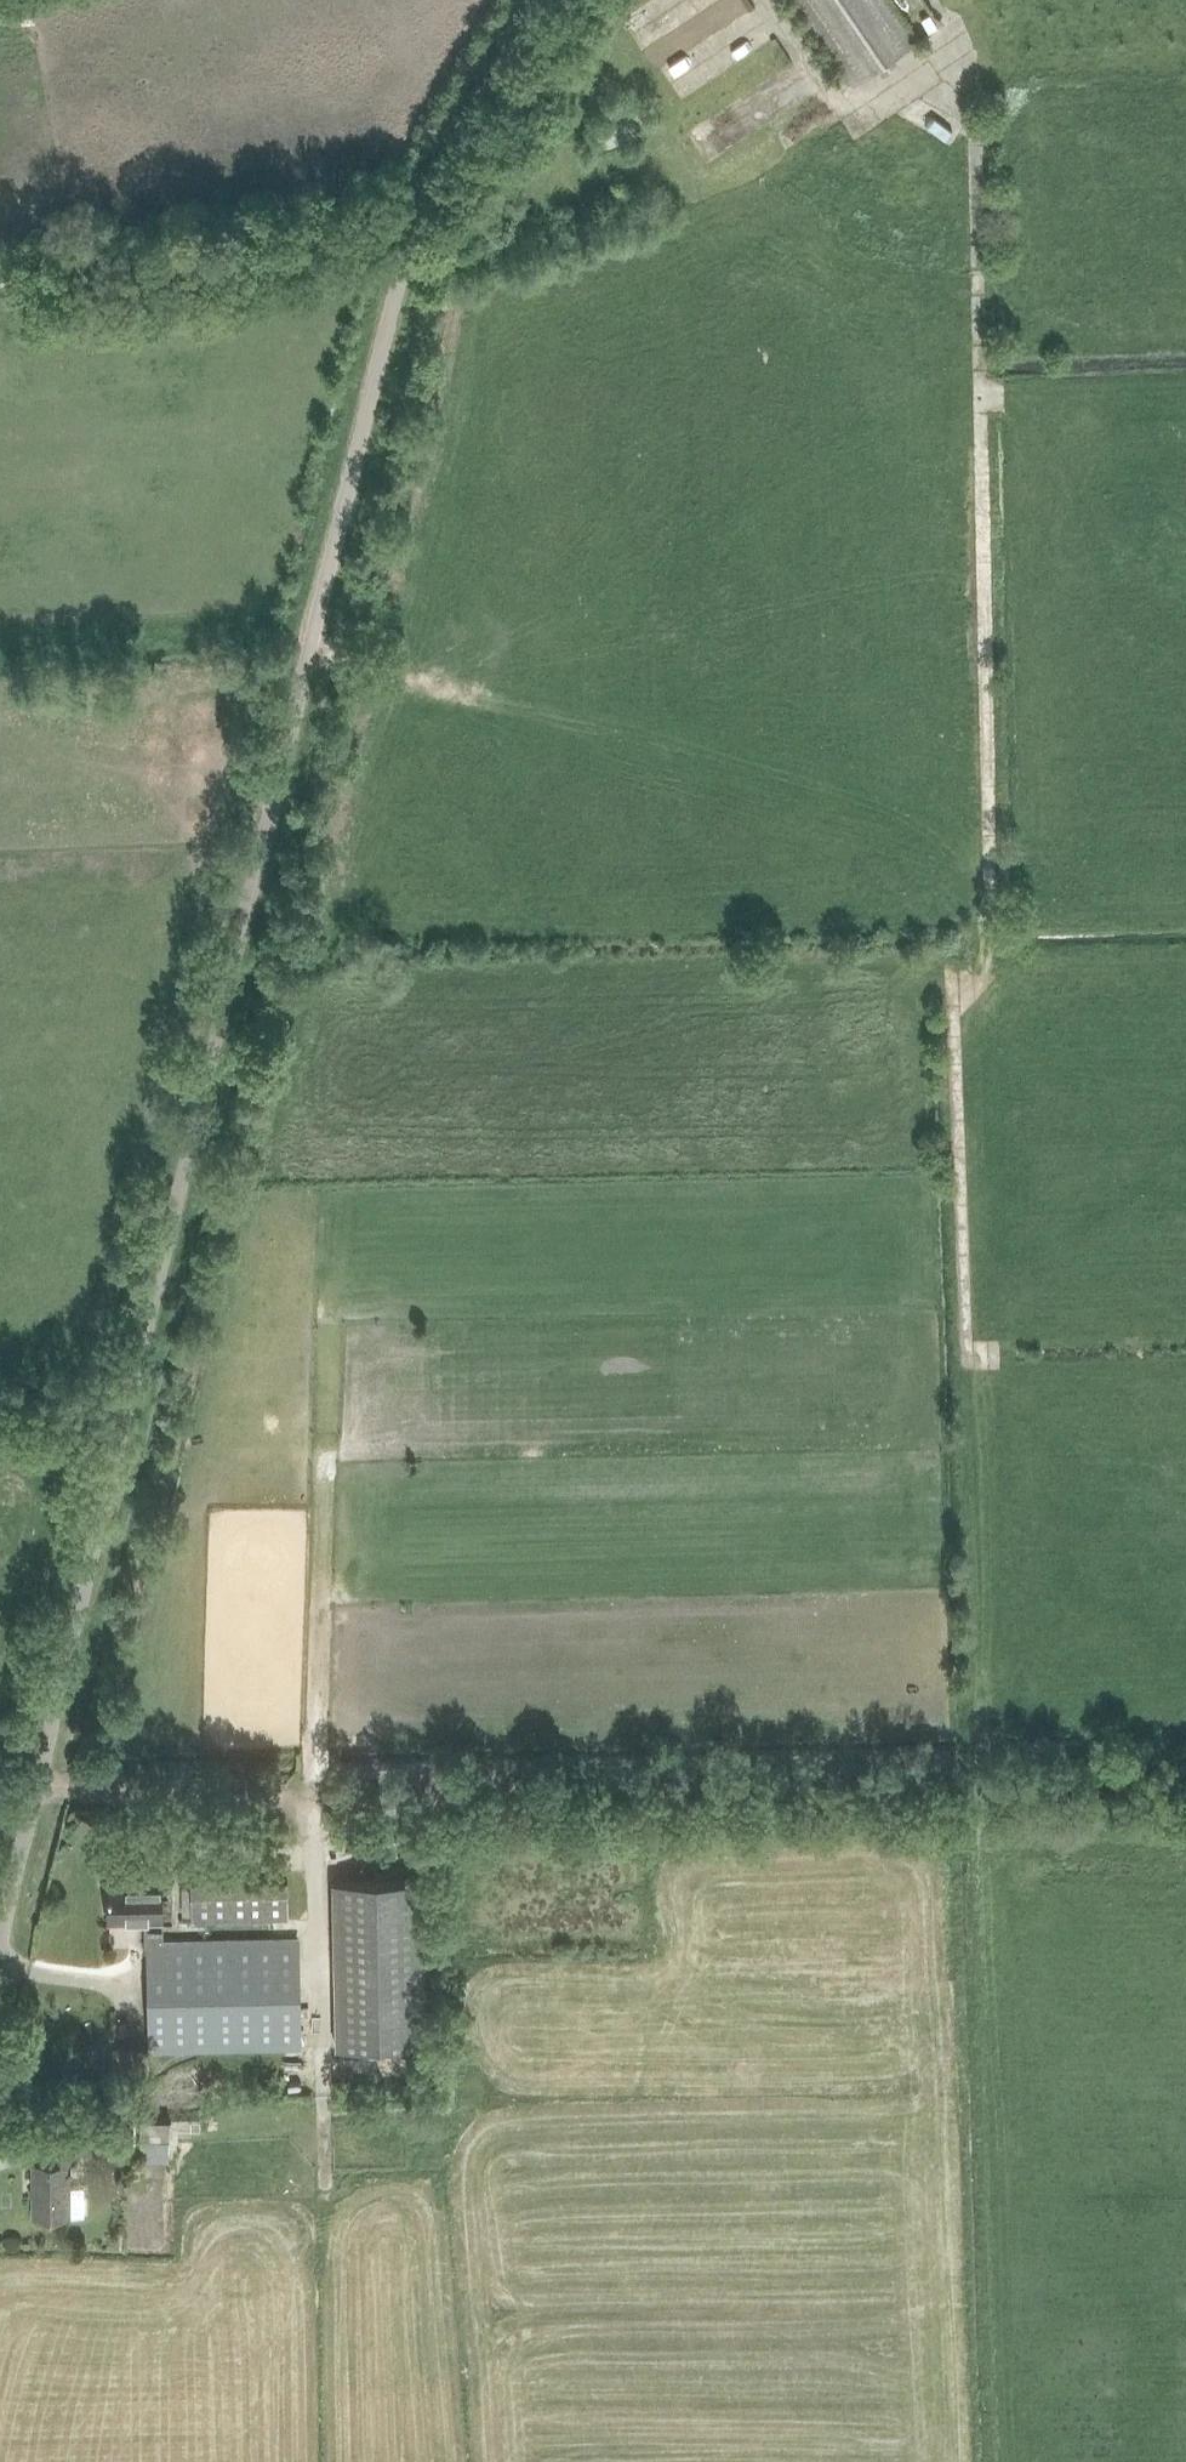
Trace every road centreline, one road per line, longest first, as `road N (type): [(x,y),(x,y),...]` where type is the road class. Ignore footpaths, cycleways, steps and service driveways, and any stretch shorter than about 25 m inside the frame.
road 1 (unclassified): [(0,1942),(379,366),(448,165),(540,0)]

